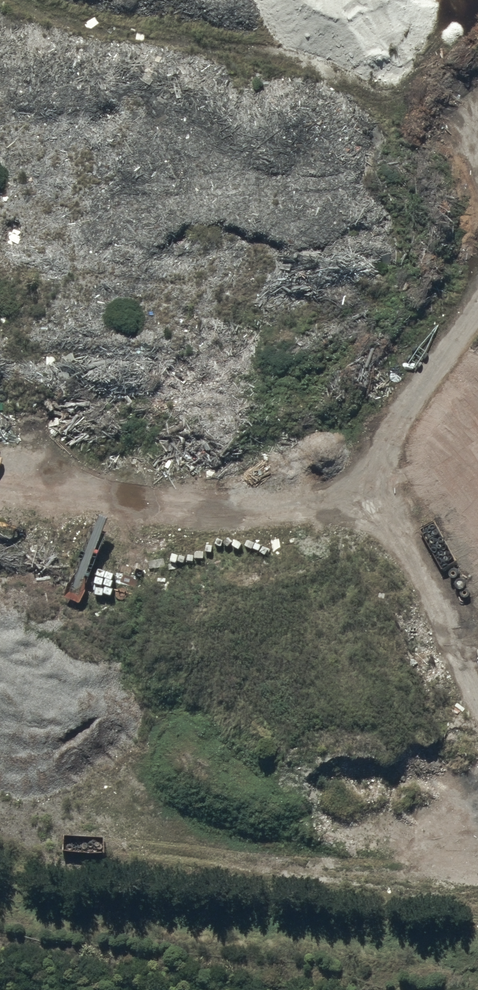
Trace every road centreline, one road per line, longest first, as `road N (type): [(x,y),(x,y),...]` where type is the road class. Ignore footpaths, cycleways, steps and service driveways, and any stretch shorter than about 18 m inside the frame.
road 1 (track): [(477,310),(350,491),(297,528),(242,542),(193,539),(93,492),(0,478)]
road 2 (track): [(3,0),(100,40),(280,59),(345,83),(477,160)]
road 3 (track): [(350,491),(411,554),(477,712)]

